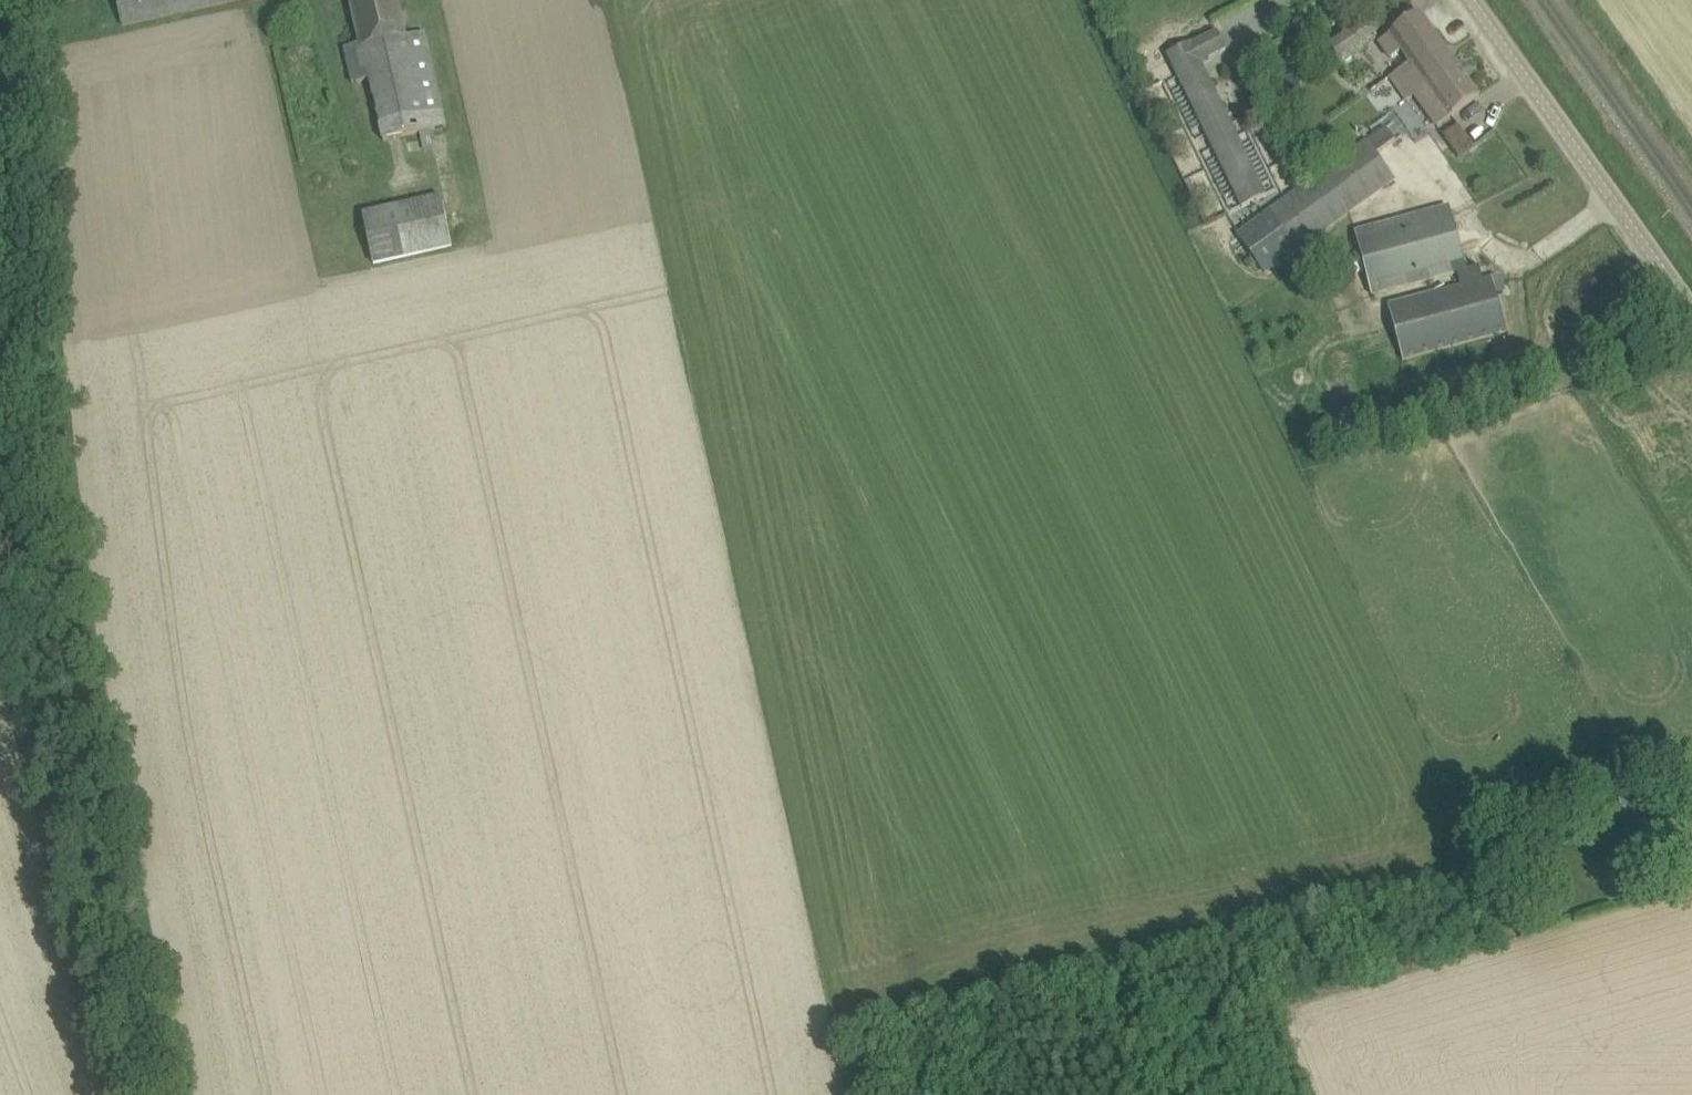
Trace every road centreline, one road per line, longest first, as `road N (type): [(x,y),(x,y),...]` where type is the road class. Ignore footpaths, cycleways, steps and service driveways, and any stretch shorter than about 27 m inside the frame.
road 1 (unclassified): [(1691,307),(1474,0)]

